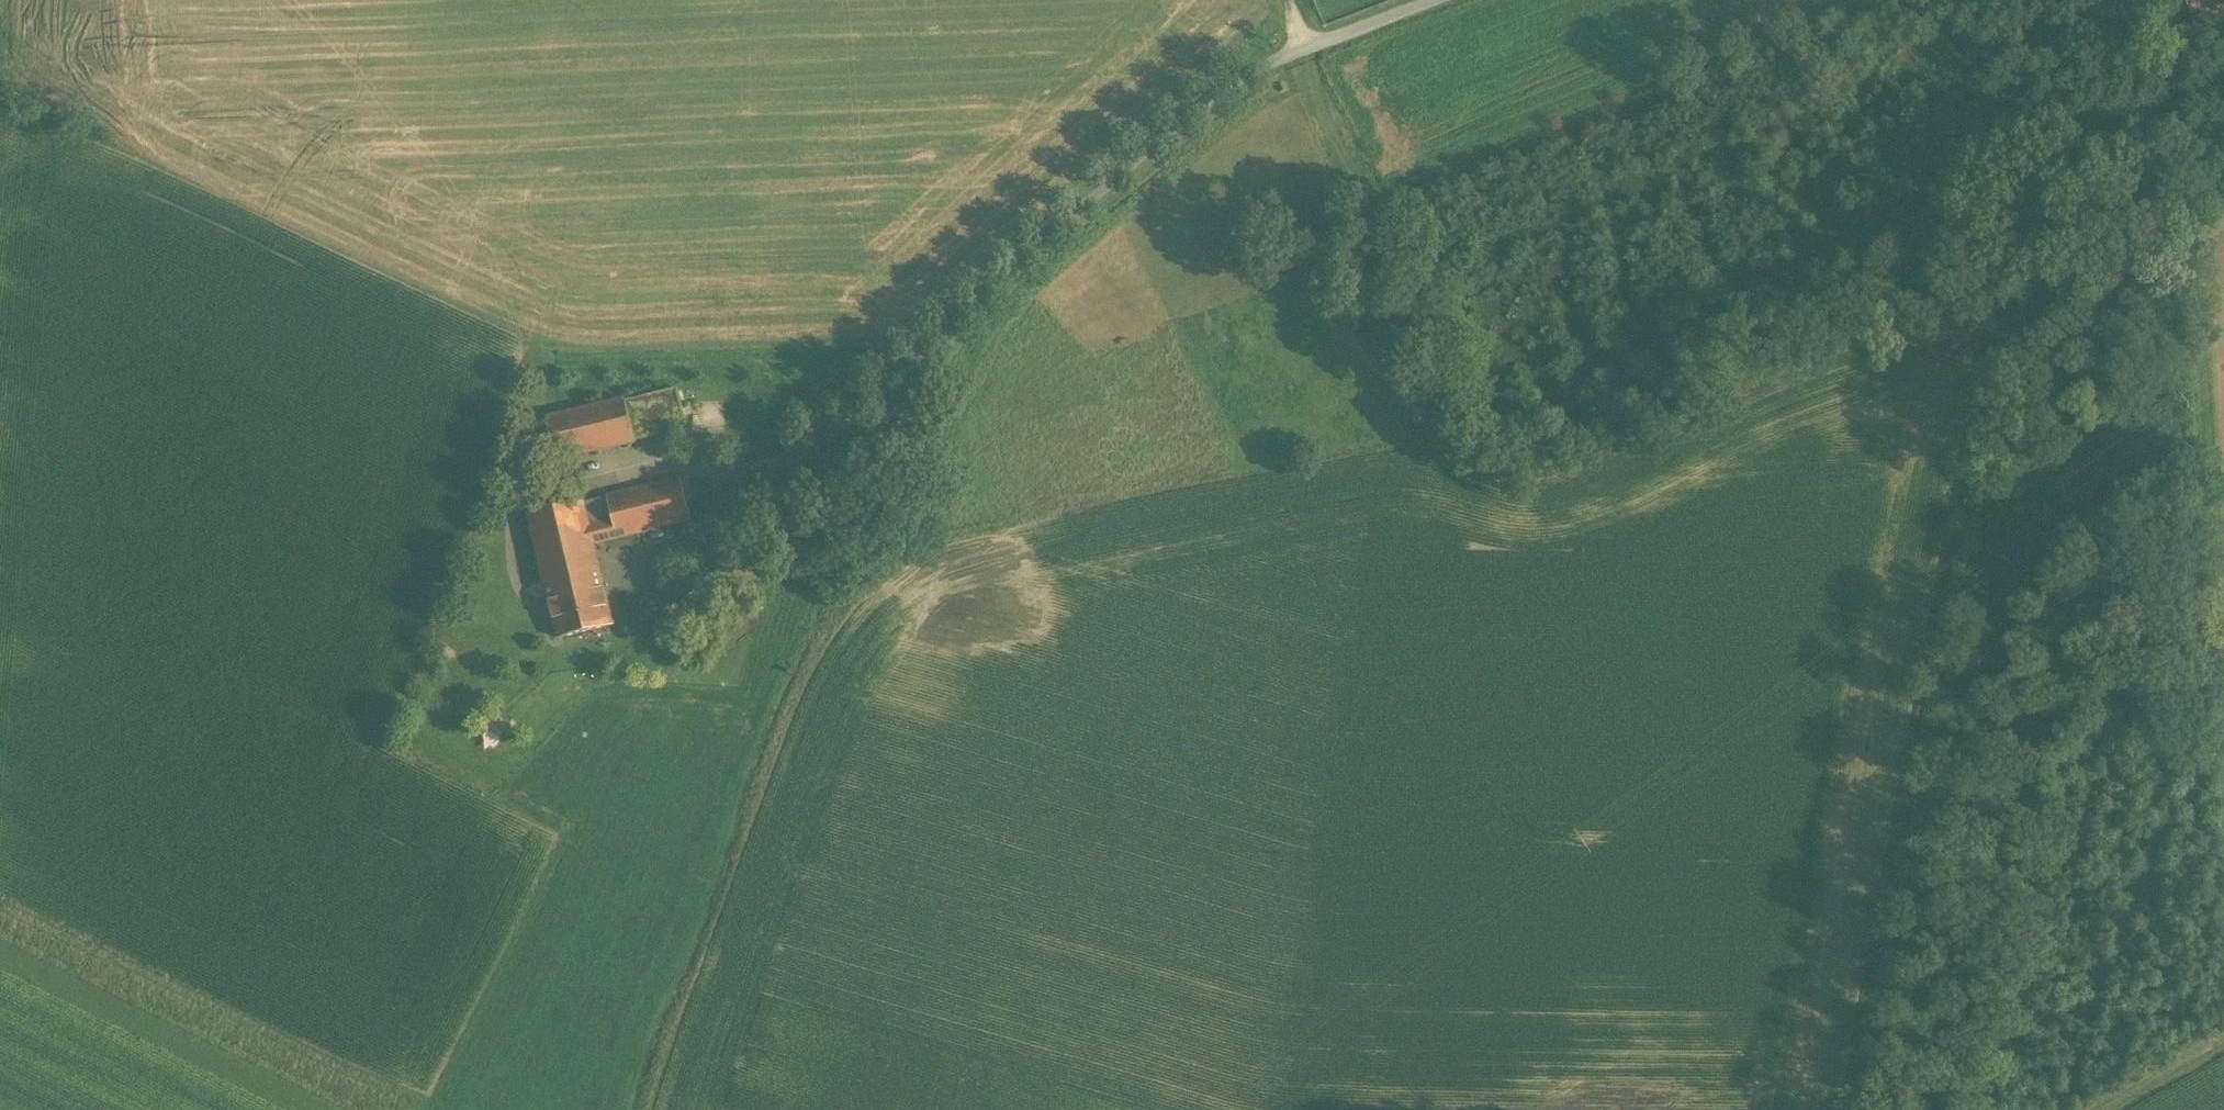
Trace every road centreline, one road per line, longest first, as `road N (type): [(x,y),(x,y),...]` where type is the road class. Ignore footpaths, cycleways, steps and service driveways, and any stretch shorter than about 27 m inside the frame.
road 1 (unclassified): [(1435,0),(1303,46),(1198,108),(828,424),(756,462),(716,466)]

